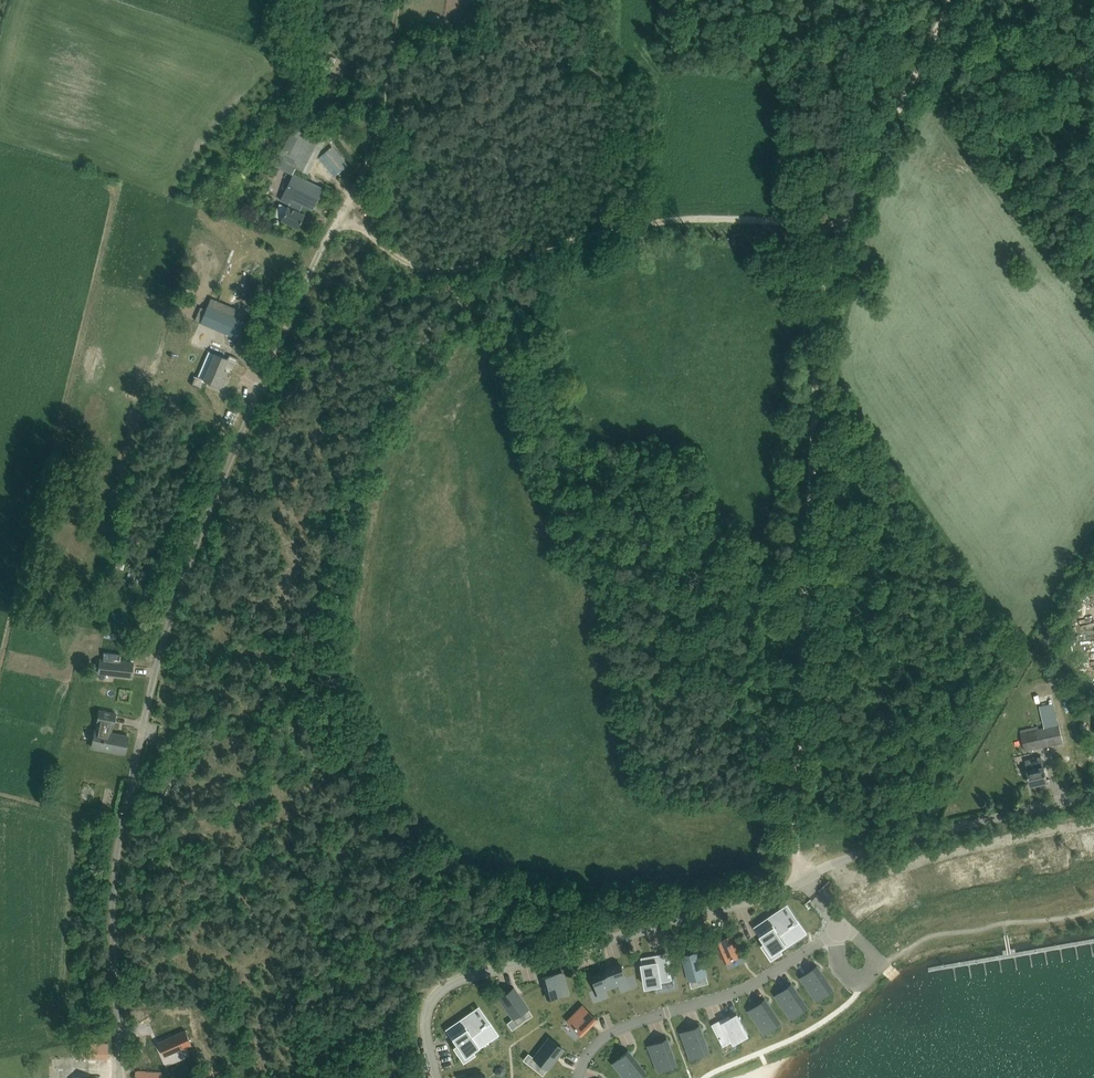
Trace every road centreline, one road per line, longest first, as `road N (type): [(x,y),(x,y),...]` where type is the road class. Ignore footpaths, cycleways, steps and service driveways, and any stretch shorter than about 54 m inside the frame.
road 1 (unclassified): [(124,1077),(119,866),(155,688),(175,614),(260,402),(330,240),(354,207)]
road 2 (track): [(795,885),(830,259),(955,0)]
road 3 (unclassified): [(436,1077),(426,1032),(430,1006),(463,979),(758,901),(828,864),(925,834),(1093,797)]
road 4 (track): [(846,219),(612,226),(427,270),(364,233),(330,240)]
road 5 (track): [(925,834),(1093,557)]
road 6 (track): [(354,207),(391,123),(403,0)]

